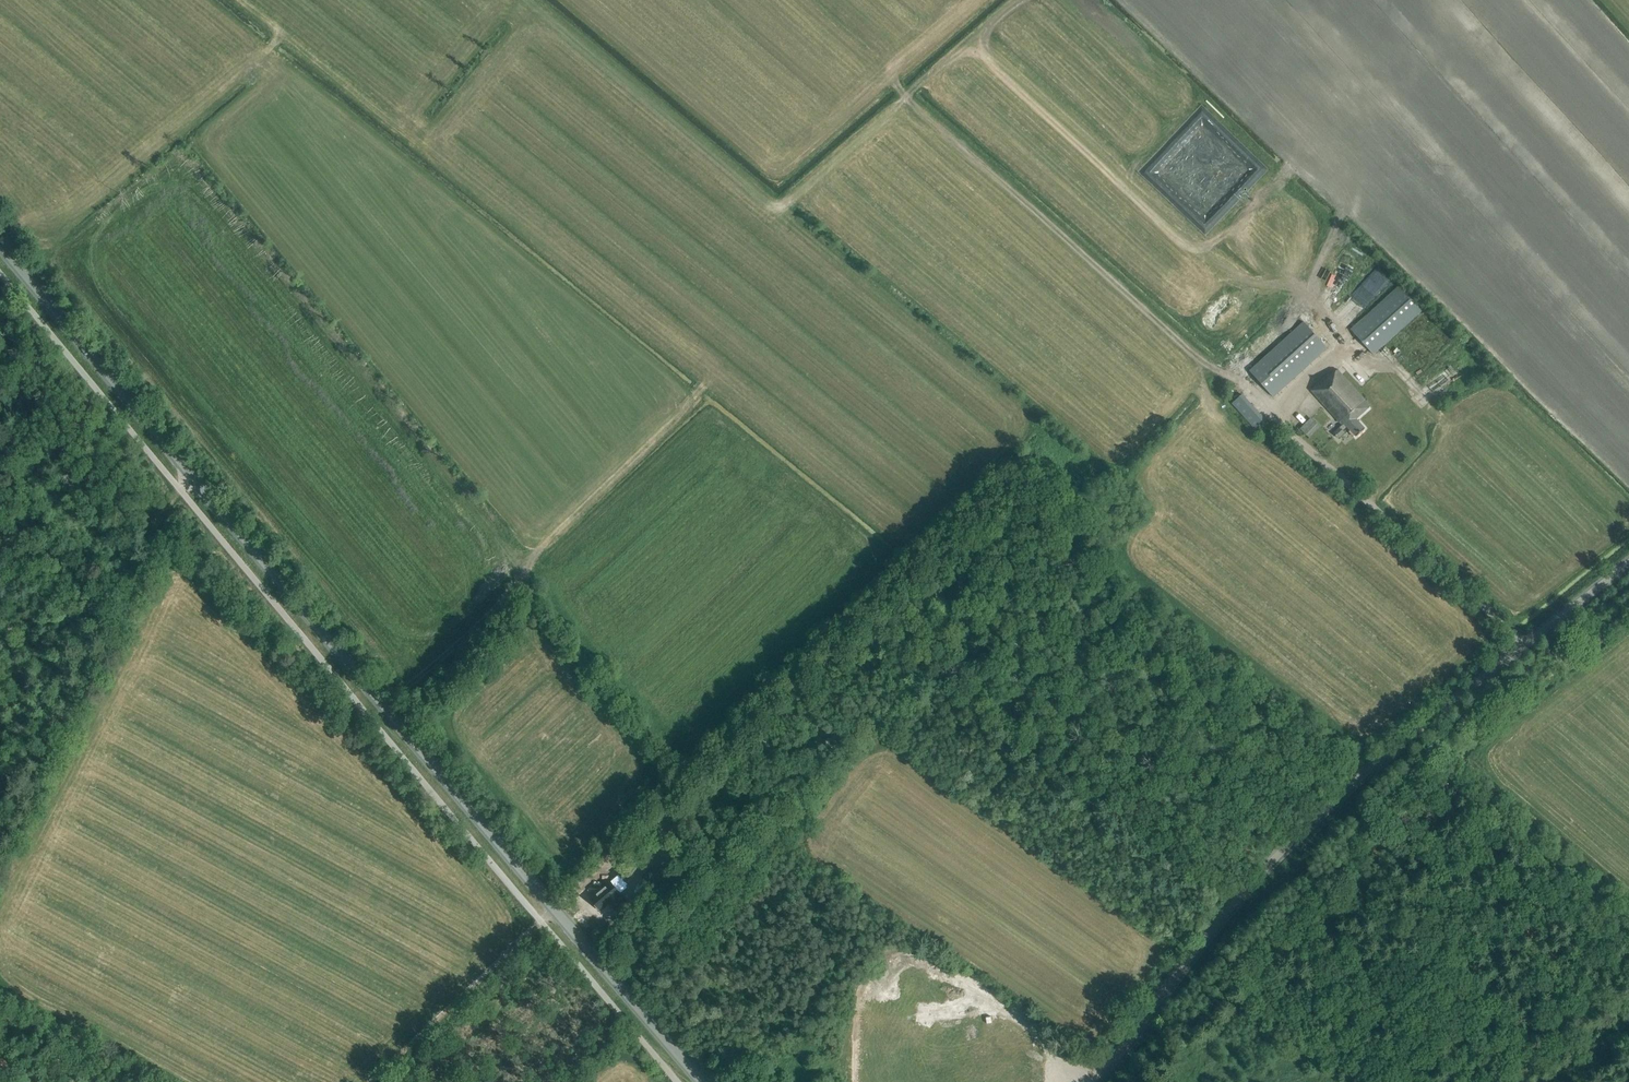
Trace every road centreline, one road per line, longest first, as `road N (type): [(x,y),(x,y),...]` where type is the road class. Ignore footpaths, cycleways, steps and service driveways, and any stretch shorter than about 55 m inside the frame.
road 1 (tertiary): [(704,1081),(0,244)]
road 2 (secondary): [(1101,1081),(1267,866),(1491,664),(1628,556)]

